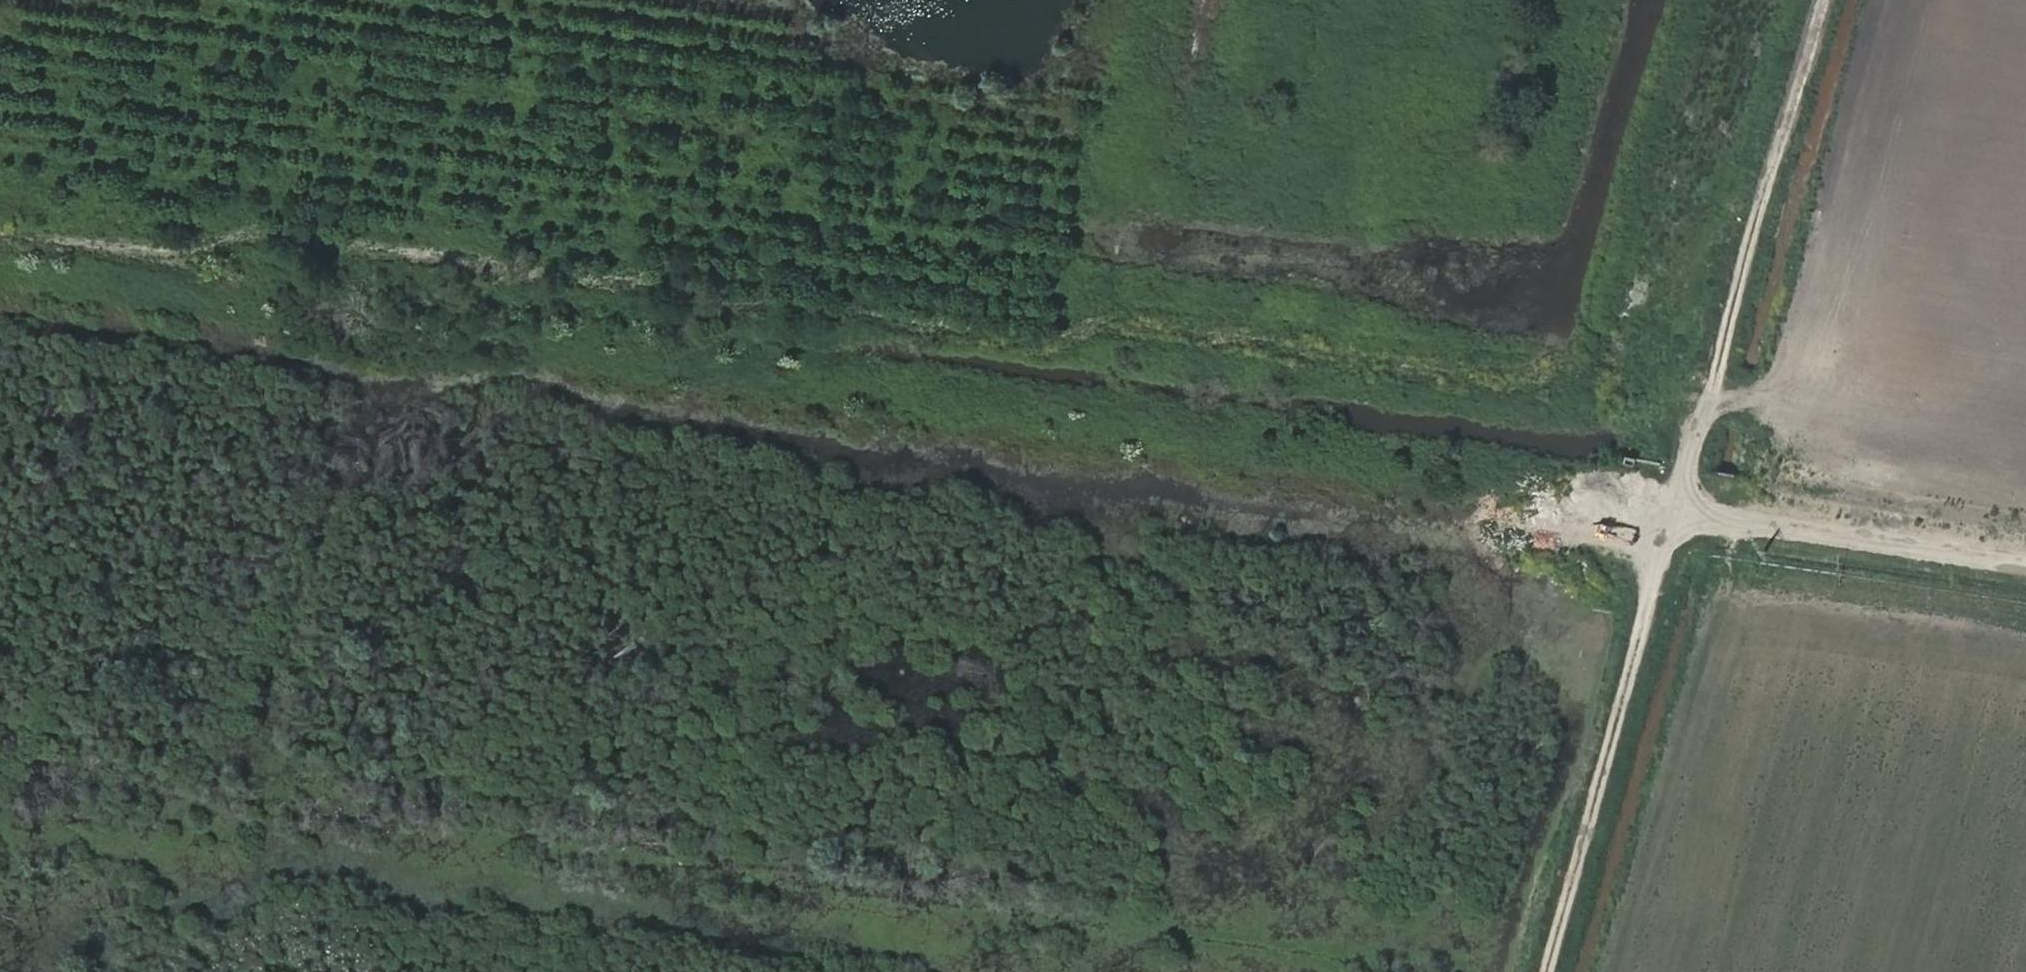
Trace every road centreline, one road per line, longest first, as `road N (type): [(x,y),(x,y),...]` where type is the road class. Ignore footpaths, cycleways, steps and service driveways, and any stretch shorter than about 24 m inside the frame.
road 1 (track): [(2025,543),(1689,493),(1557,971)]
road 2 (track): [(1689,493),(1819,0)]

